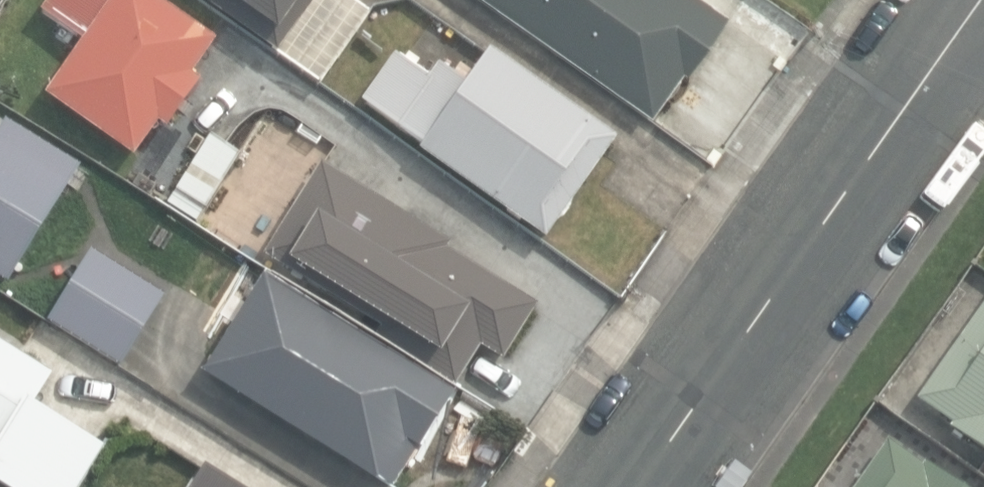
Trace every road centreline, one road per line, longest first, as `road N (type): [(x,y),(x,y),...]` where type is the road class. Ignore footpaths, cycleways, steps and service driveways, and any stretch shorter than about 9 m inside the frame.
road 1 (residential): [(636,486),(977,0)]

